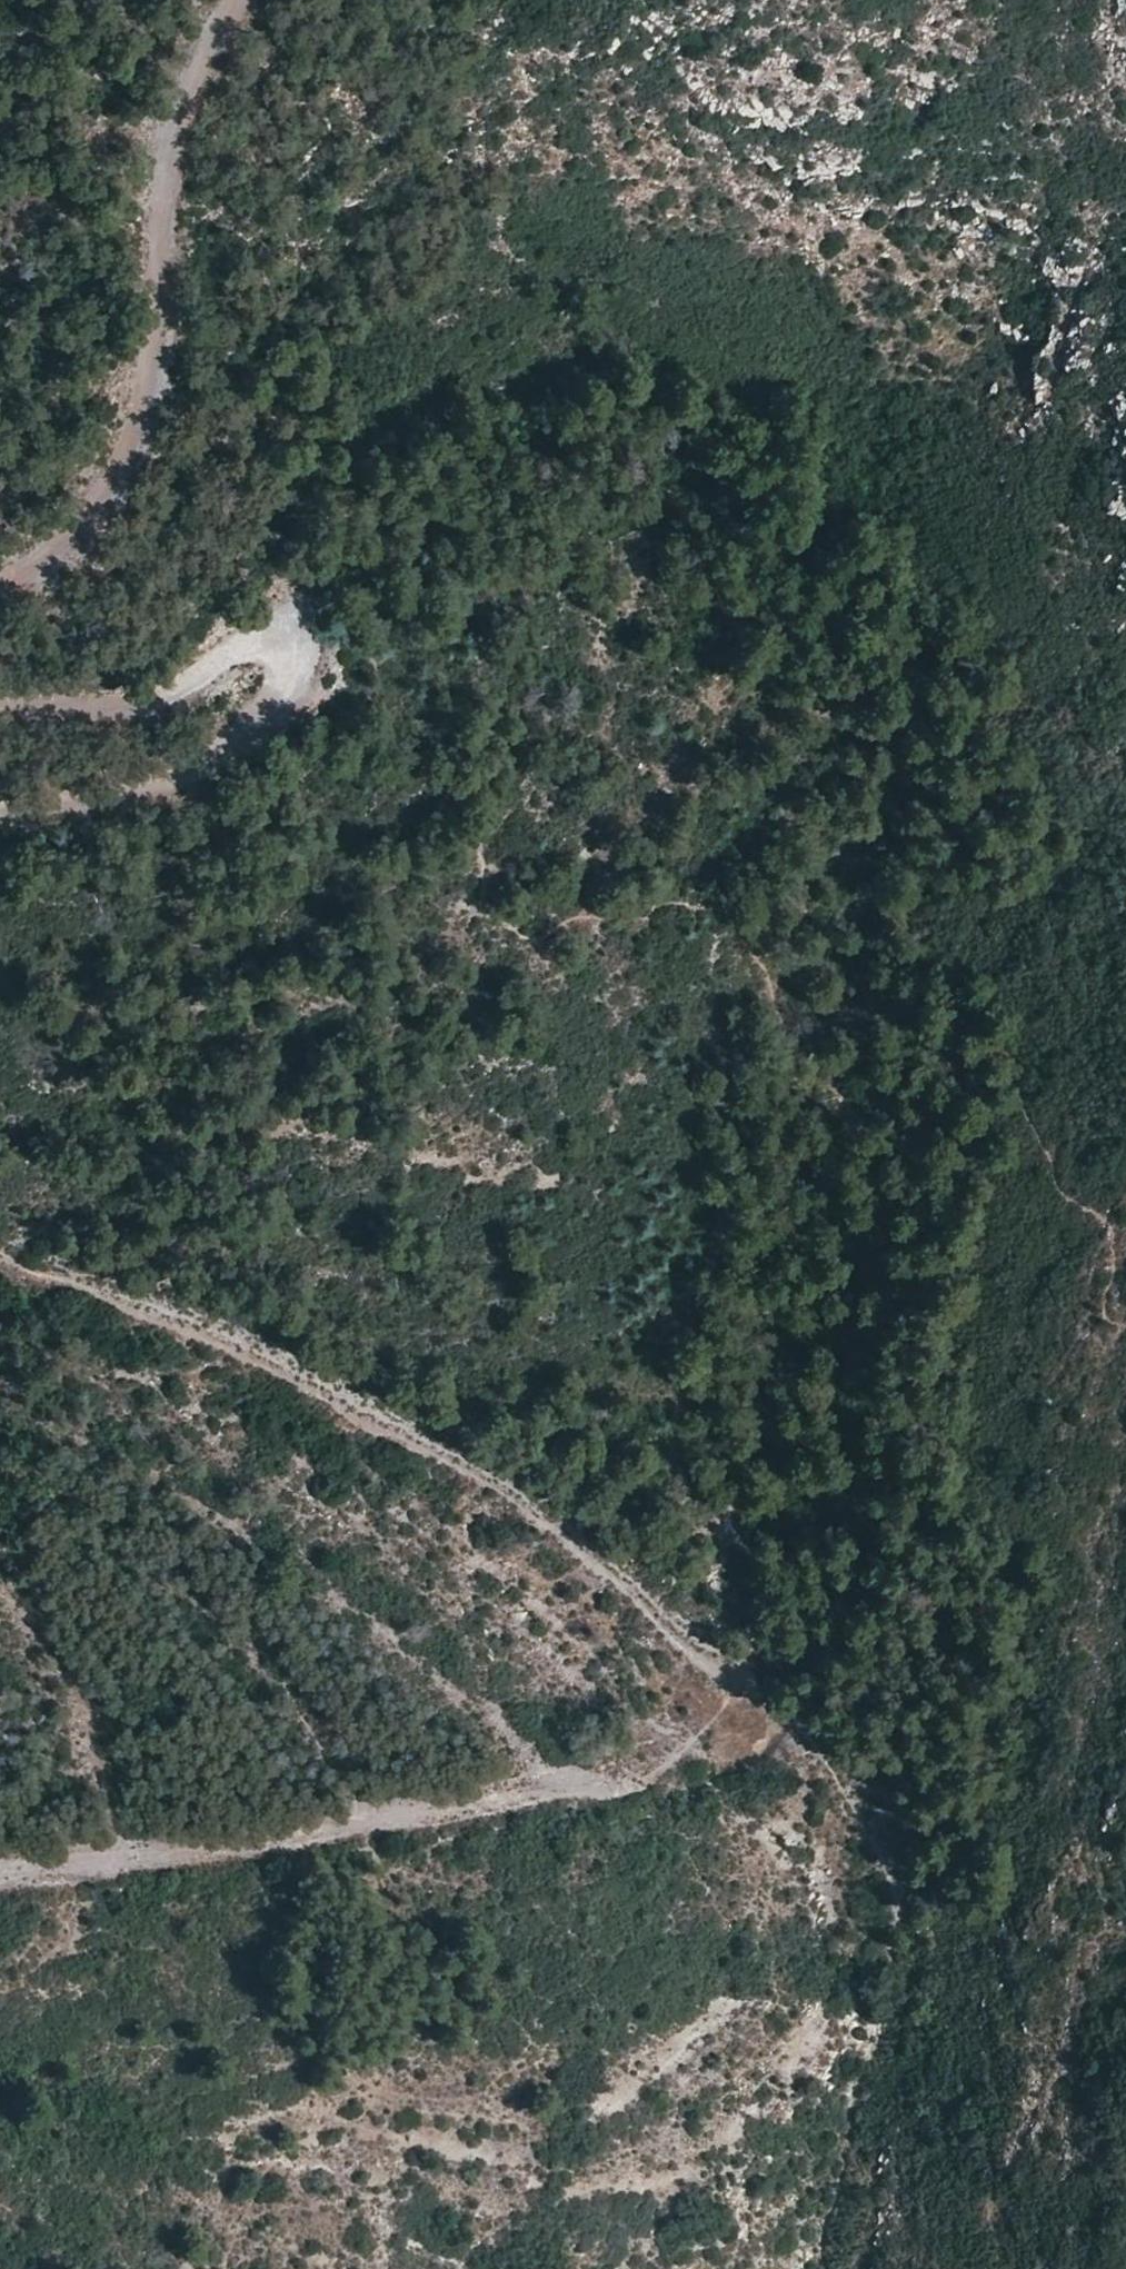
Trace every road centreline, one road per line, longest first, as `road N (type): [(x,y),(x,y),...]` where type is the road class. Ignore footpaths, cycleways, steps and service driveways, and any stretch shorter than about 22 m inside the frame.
road 1 (track): [(0,1878),(133,1869),(597,1786),(695,1729),(735,1688)]
road 2 (track): [(0,699),(136,699),(242,639),(268,647),(274,681),(258,714),(208,762),(90,808),(0,809)]
road 3 (track): [(735,1688),(868,1840),(894,1982),(856,2104),(840,2268)]
road 4 (track): [(241,0),(209,75),(150,356),(113,465)]
road 5 (track): [(0,579),(49,545),(113,465)]

